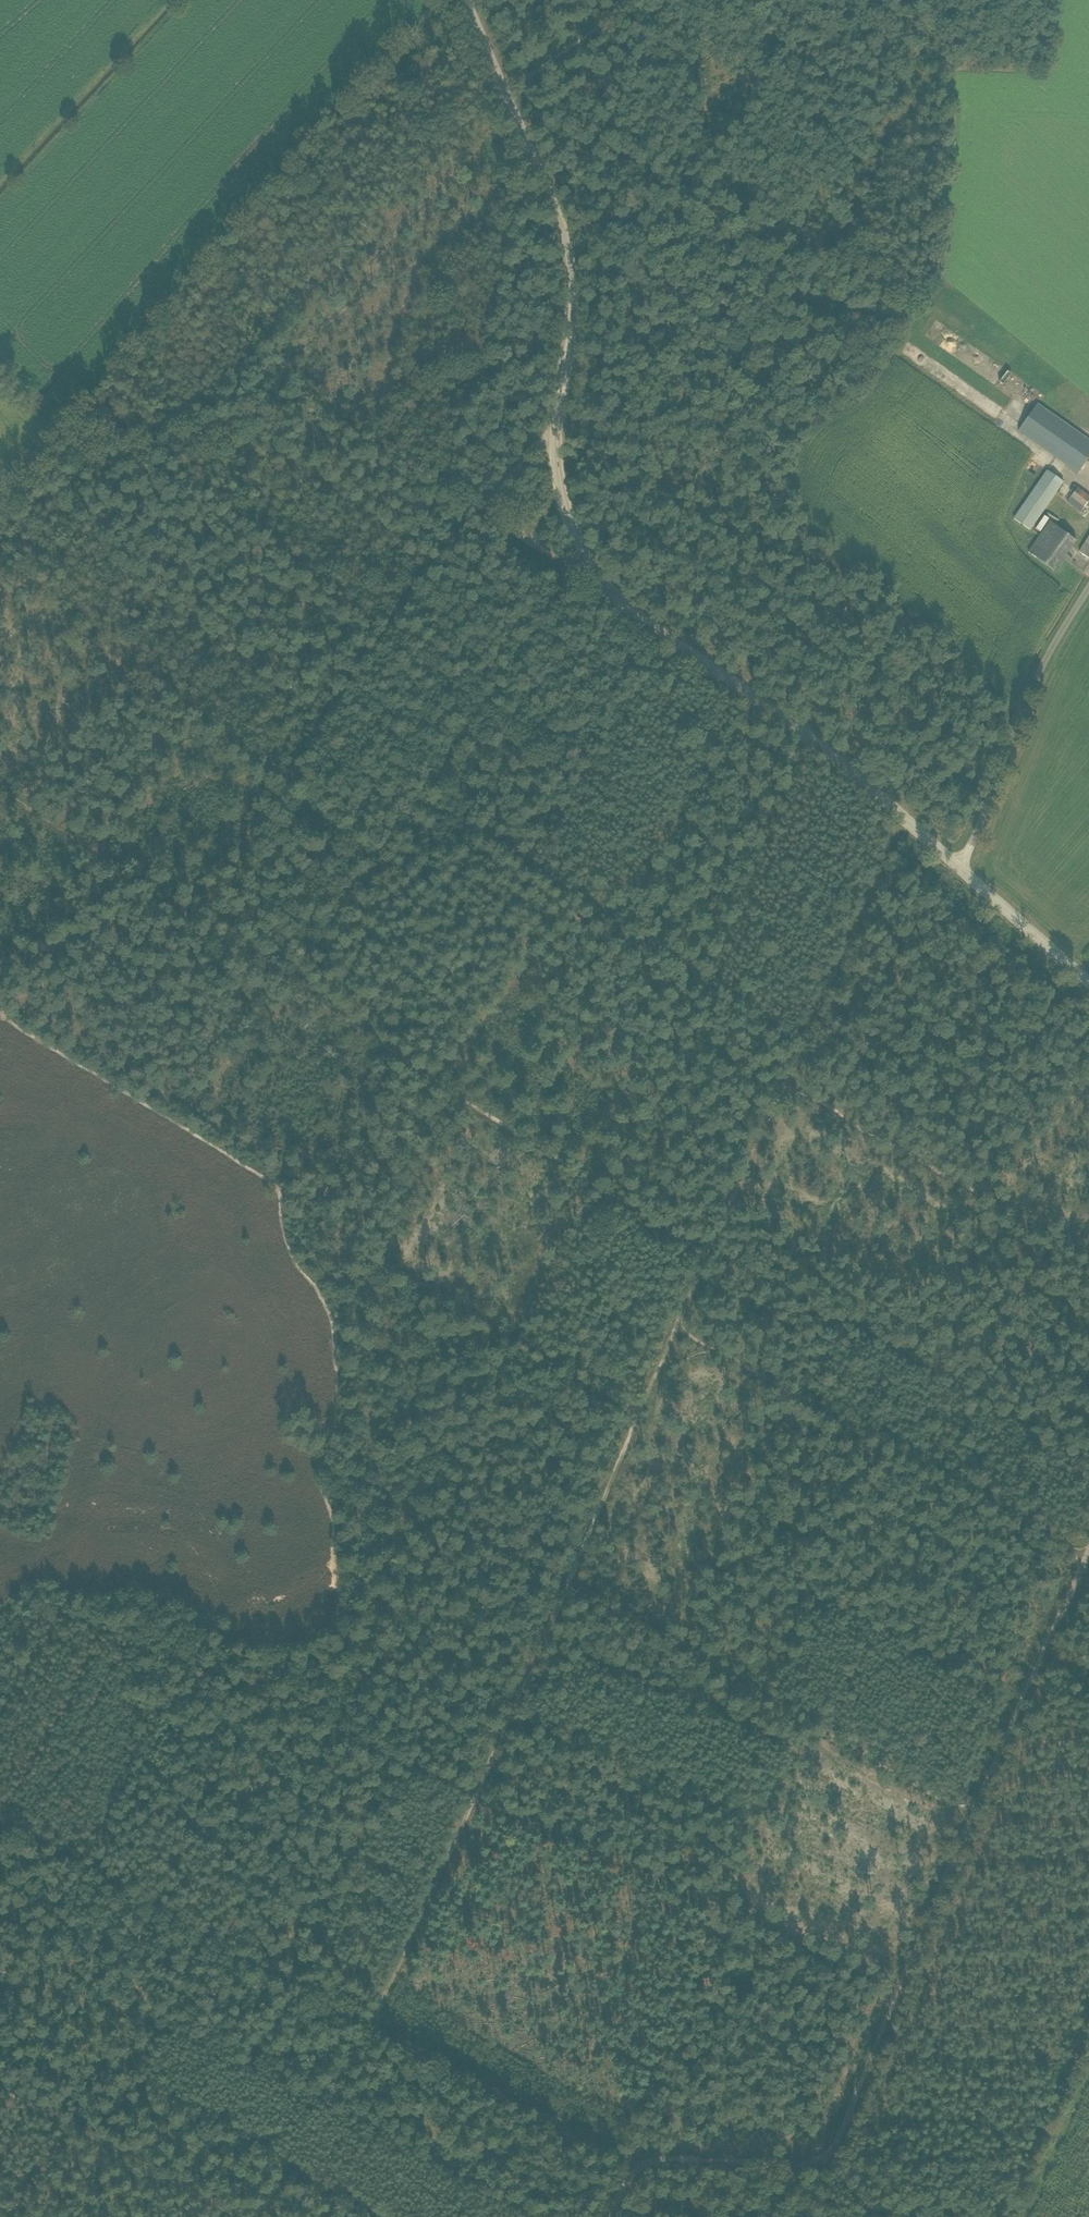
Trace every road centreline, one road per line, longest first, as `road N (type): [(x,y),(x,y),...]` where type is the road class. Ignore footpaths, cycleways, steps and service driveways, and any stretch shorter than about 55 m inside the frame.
road 1 (track): [(278,1192),(636,1417),(707,1253),(0,795)]
road 2 (unclassified): [(960,869),(829,753),(645,622),(592,572),(560,492),(554,453),(572,271),(557,217),(464,0)]
road 3 (track): [(635,2166),(659,2160),(826,2164),(1084,1562)]
road 4 (track): [(806,1038),(415,798),(575,570)]
road 5 (track): [(0,534),(28,483),(78,430),(144,453),(275,412),(313,411),(443,483)]
road 6 (track): [(374,863),(281,783),(478,504)]
road 7 (track): [(711,1352),(1084,1562)]
road 8 (track): [(474,1791),(636,1417)]
road 9 (track): [(1088,1254),(781,1094)]
road 10 (track): [(443,483),(533,160)]
road 11 (track): [(0,1014),(278,1192)]
road 12 (unclassified): [(960,869),(1054,643),(1088,589)]
road 13 (track): [(635,2166),(378,2027)]
road 14 (track): [(378,2027),(371,2023),(474,1791)]
road 15 (track): [(806,1038),(904,817)]
road 16 (track): [(66,2122),(251,2216)]
road 17 (track): [(0,2088),(66,2122),(64,2139),(8,2216)]
road 18 (track): [(707,1253),(781,1094)]
road 19 (unclassified): [(1088,983),(960,869)]
road 20 (track): [(635,0),(505,95)]
road 21 (track): [(290,988),(374,863)]
road 22 (track): [(0,1720),(34,1646),(68,1605)]

